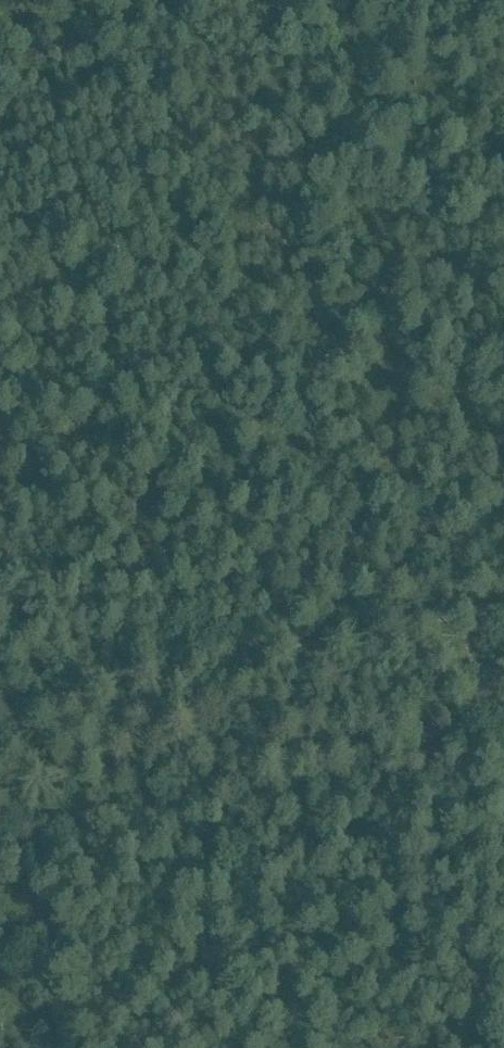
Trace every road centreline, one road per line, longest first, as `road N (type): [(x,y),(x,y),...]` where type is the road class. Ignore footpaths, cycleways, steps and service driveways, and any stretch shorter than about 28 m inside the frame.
road 1 (track): [(0,710),(503,606)]
road 2 (track): [(405,0),(0,89)]

